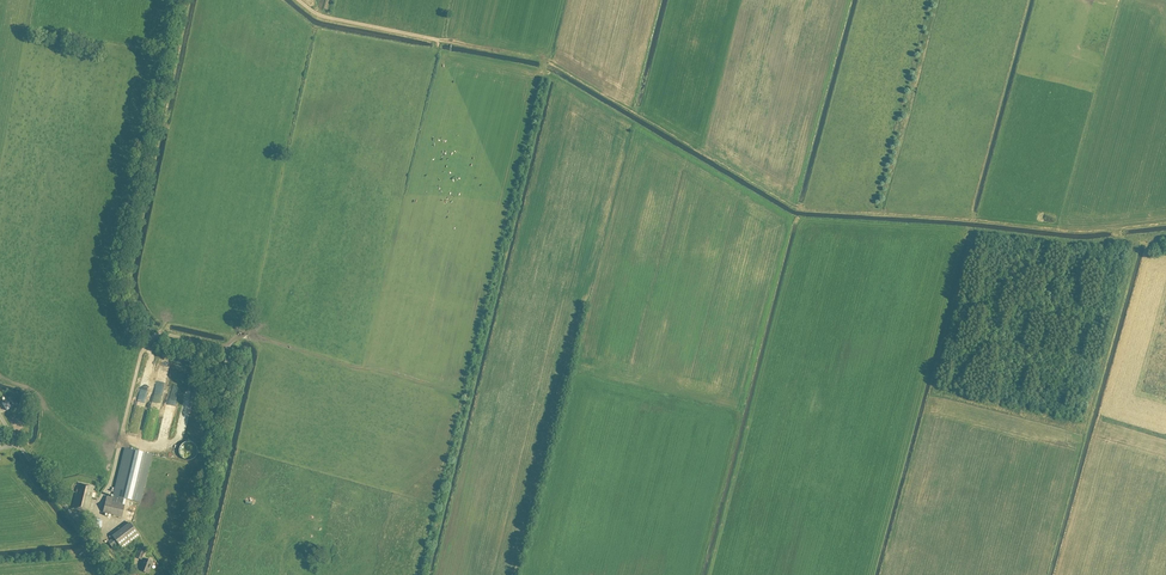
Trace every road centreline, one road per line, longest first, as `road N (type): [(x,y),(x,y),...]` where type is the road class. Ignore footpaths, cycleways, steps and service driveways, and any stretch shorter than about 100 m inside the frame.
road 1 (unclassified): [(186,574),(213,418),(196,369),(142,330)]
road 2 (unclassified): [(121,574),(0,415)]
road 3 (track): [(438,40),(317,15),(298,0)]

